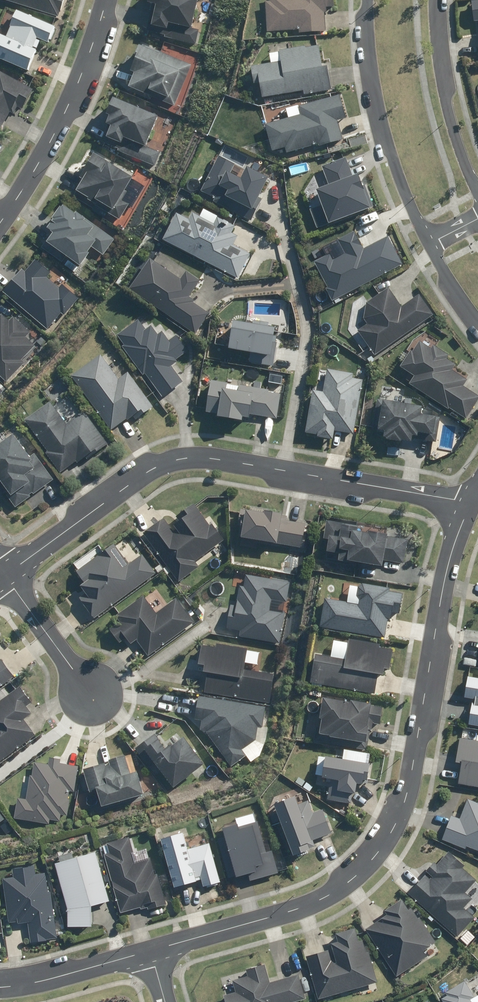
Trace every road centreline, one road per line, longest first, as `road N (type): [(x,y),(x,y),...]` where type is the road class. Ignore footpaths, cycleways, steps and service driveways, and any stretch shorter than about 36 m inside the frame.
road 1 (residential): [(469,503),(447,569),(405,801),(388,832),(358,871),(319,899),(151,952)]
road 2 (residential): [(4,573),(148,469),(181,460),(241,461),(469,503)]
road 3 (residential): [(113,0),(53,158),(0,233)]
road 4 (residential): [(428,244),(384,126),(368,0)]
road 5 (residential): [(436,0),(448,110),(477,191)]
road 6 (residential): [(99,702),(4,573)]
road 7 (residential): [(151,952),(0,986)]

